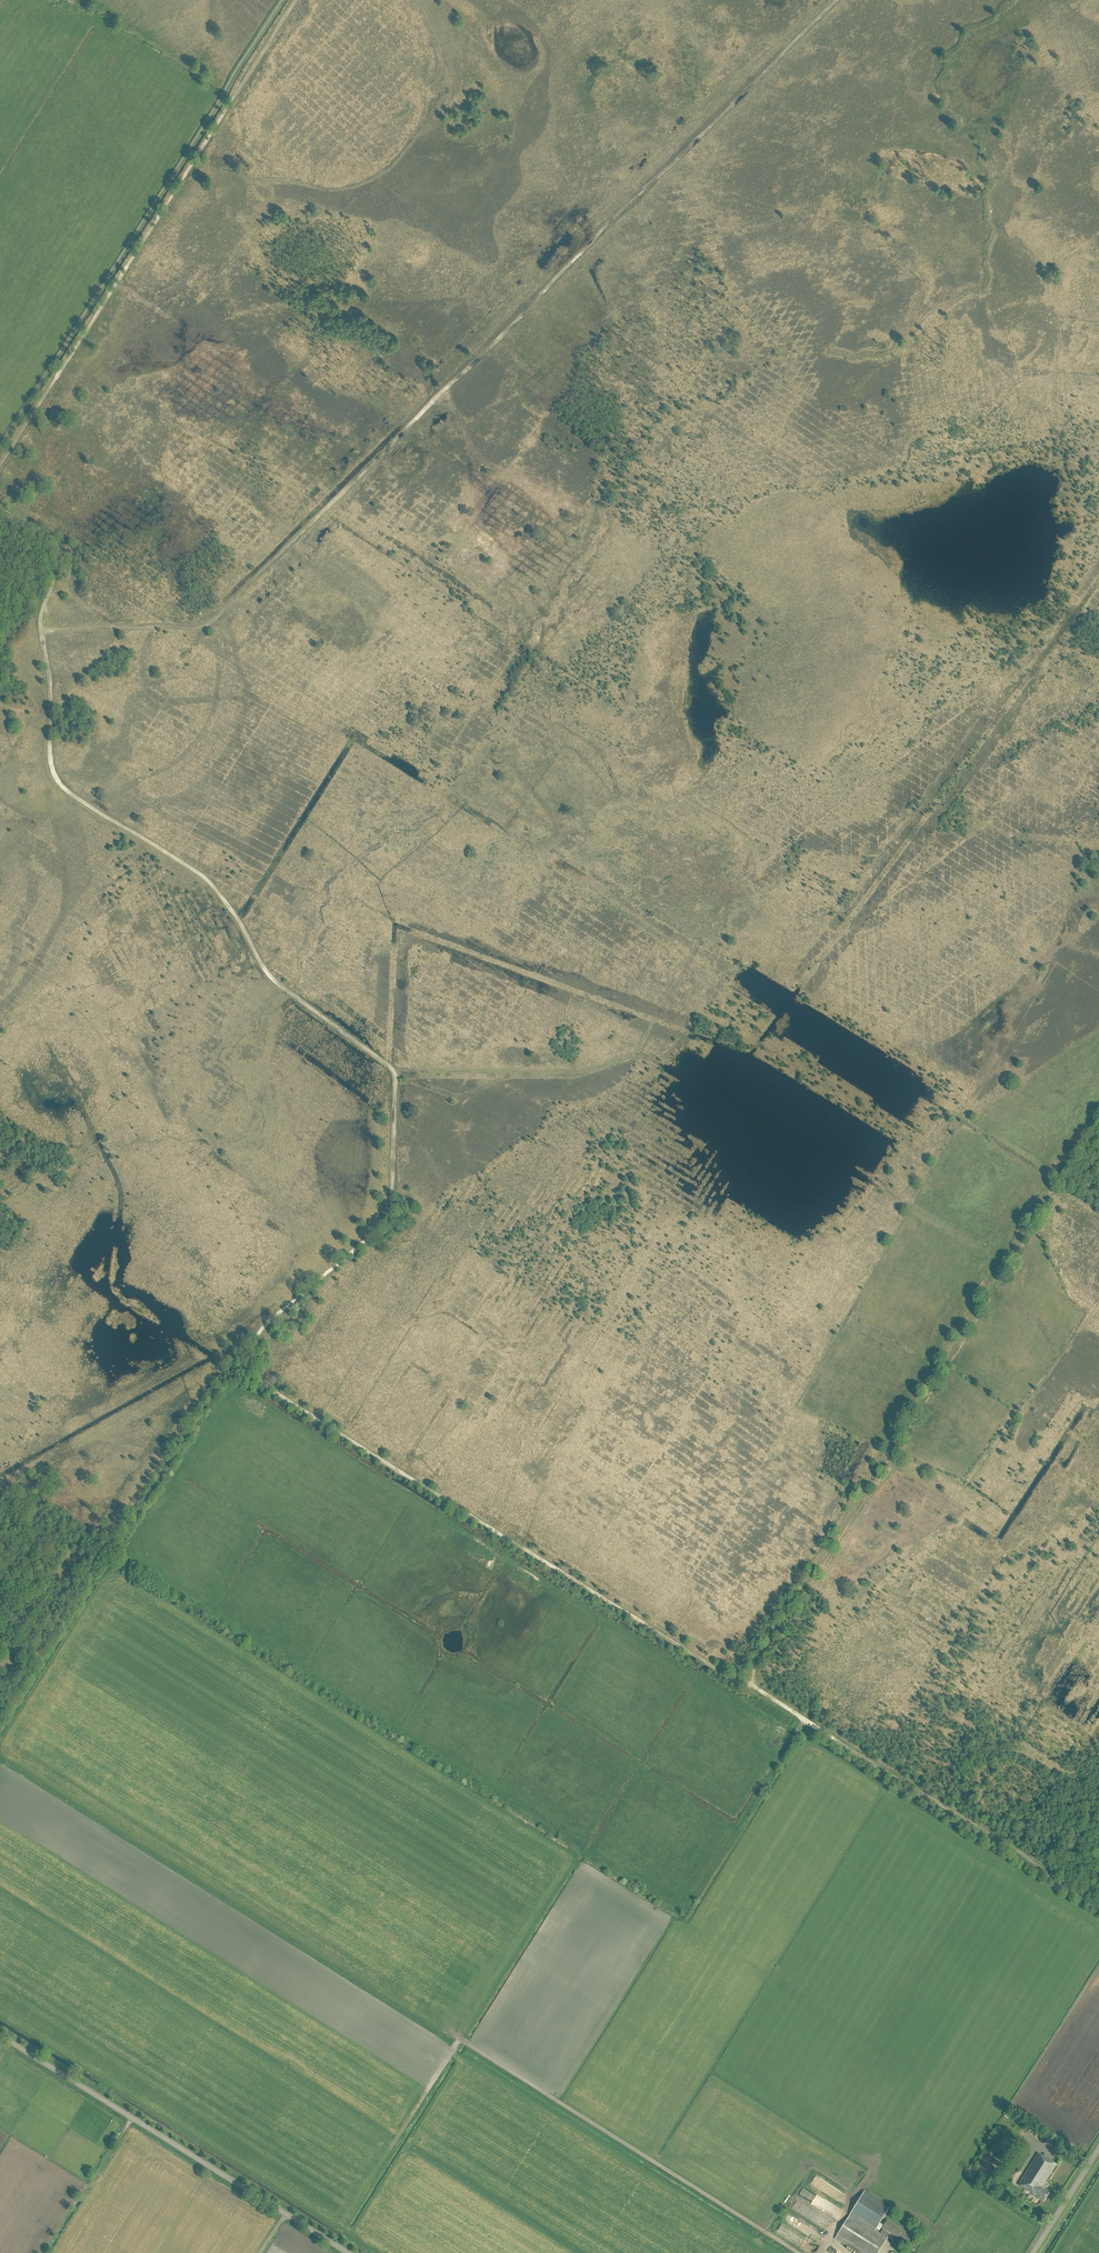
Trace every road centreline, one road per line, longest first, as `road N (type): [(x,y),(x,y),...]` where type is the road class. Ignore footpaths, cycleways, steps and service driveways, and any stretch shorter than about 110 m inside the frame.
road 1 (track): [(754,1685),(728,1677),(253,1374),(264,1326),(391,1213),(396,1072),(274,982),(211,884),(55,779),(40,621),(57,559),(48,541),(0,513)]
road 2 (track): [(1098,1908),(754,1685),(757,1663),(1098,1117)]
road 3 (track): [(40,632),(194,628),(214,620),(836,0)]
road 4 (track): [(0,465),(295,0)]
road 5 (unclassified): [(0,2036),(348,2252)]
road 6 (track): [(396,1072),(582,1074),(633,1056),(655,1062)]
road 7 (unclassified): [(1032,2252),(1098,2147)]

